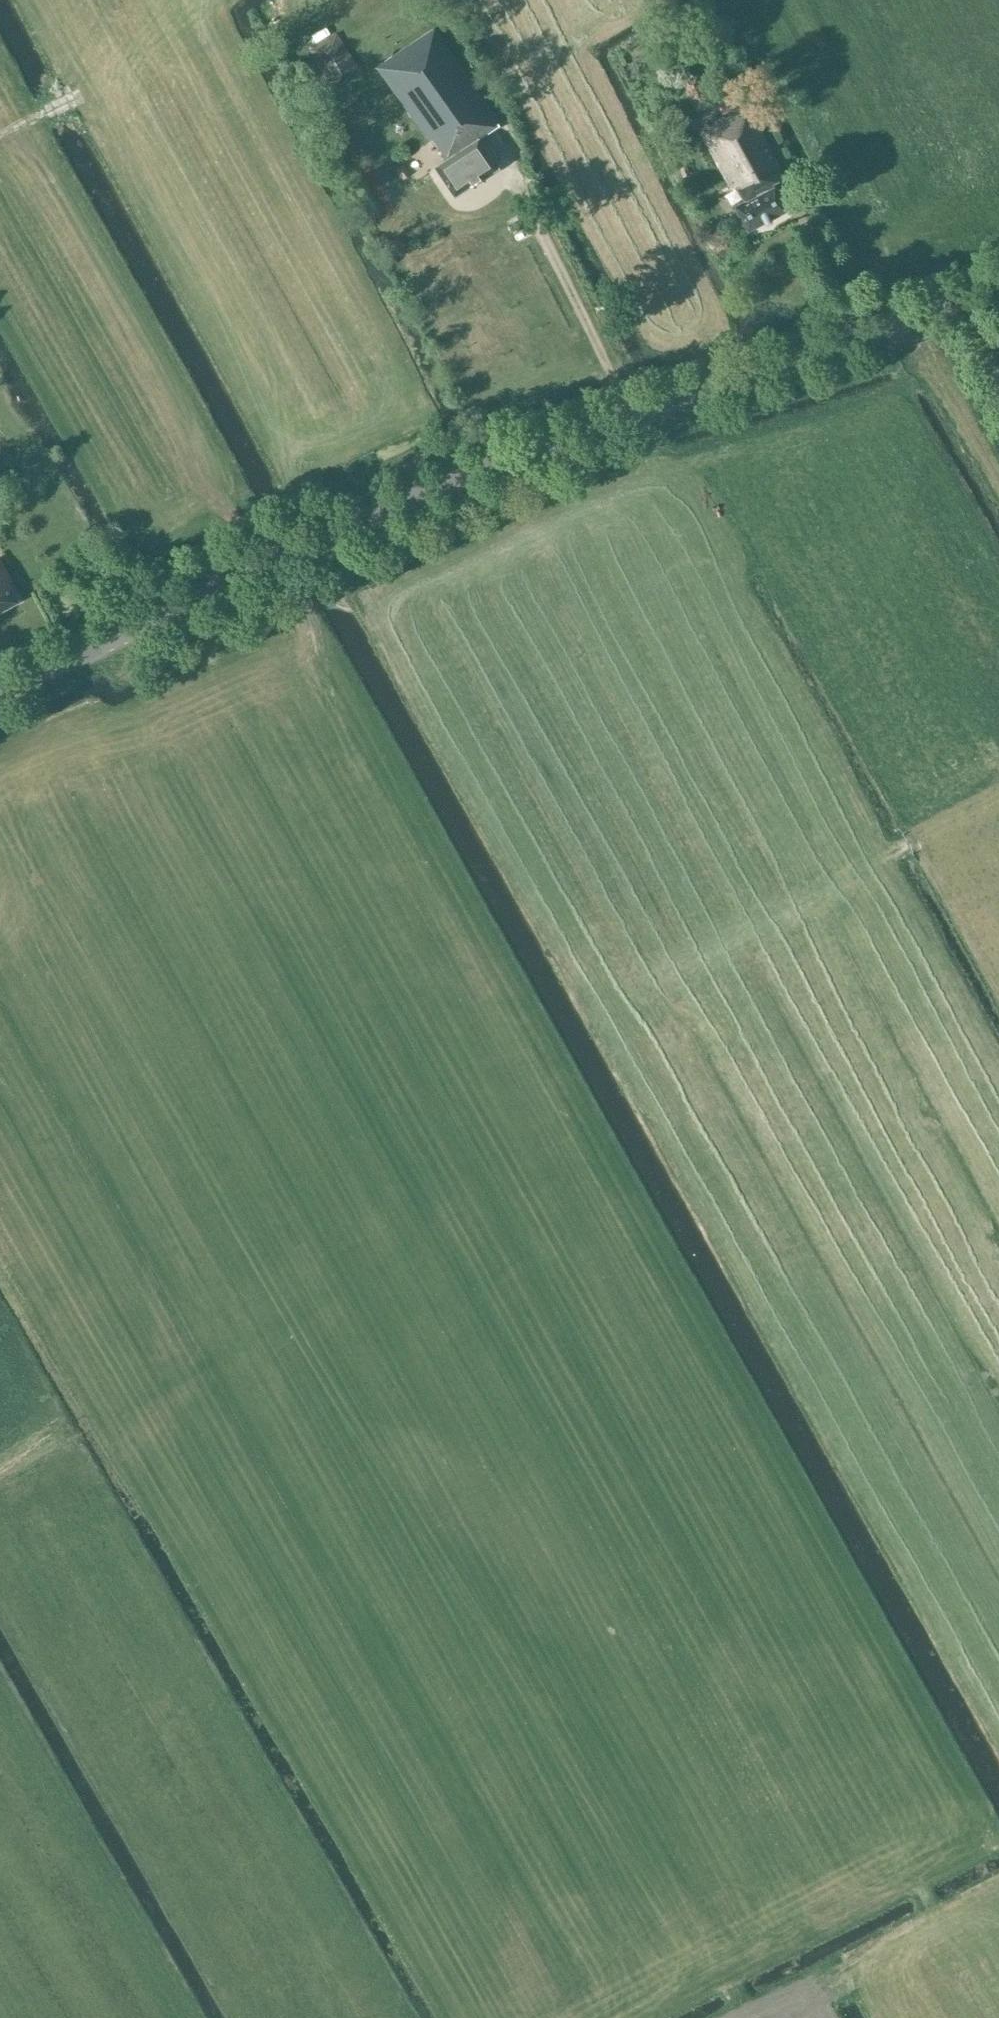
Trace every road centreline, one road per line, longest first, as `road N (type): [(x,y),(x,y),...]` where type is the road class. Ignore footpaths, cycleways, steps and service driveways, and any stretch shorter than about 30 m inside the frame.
road 1 (tertiary): [(0,694),(461,478),(998,284)]

